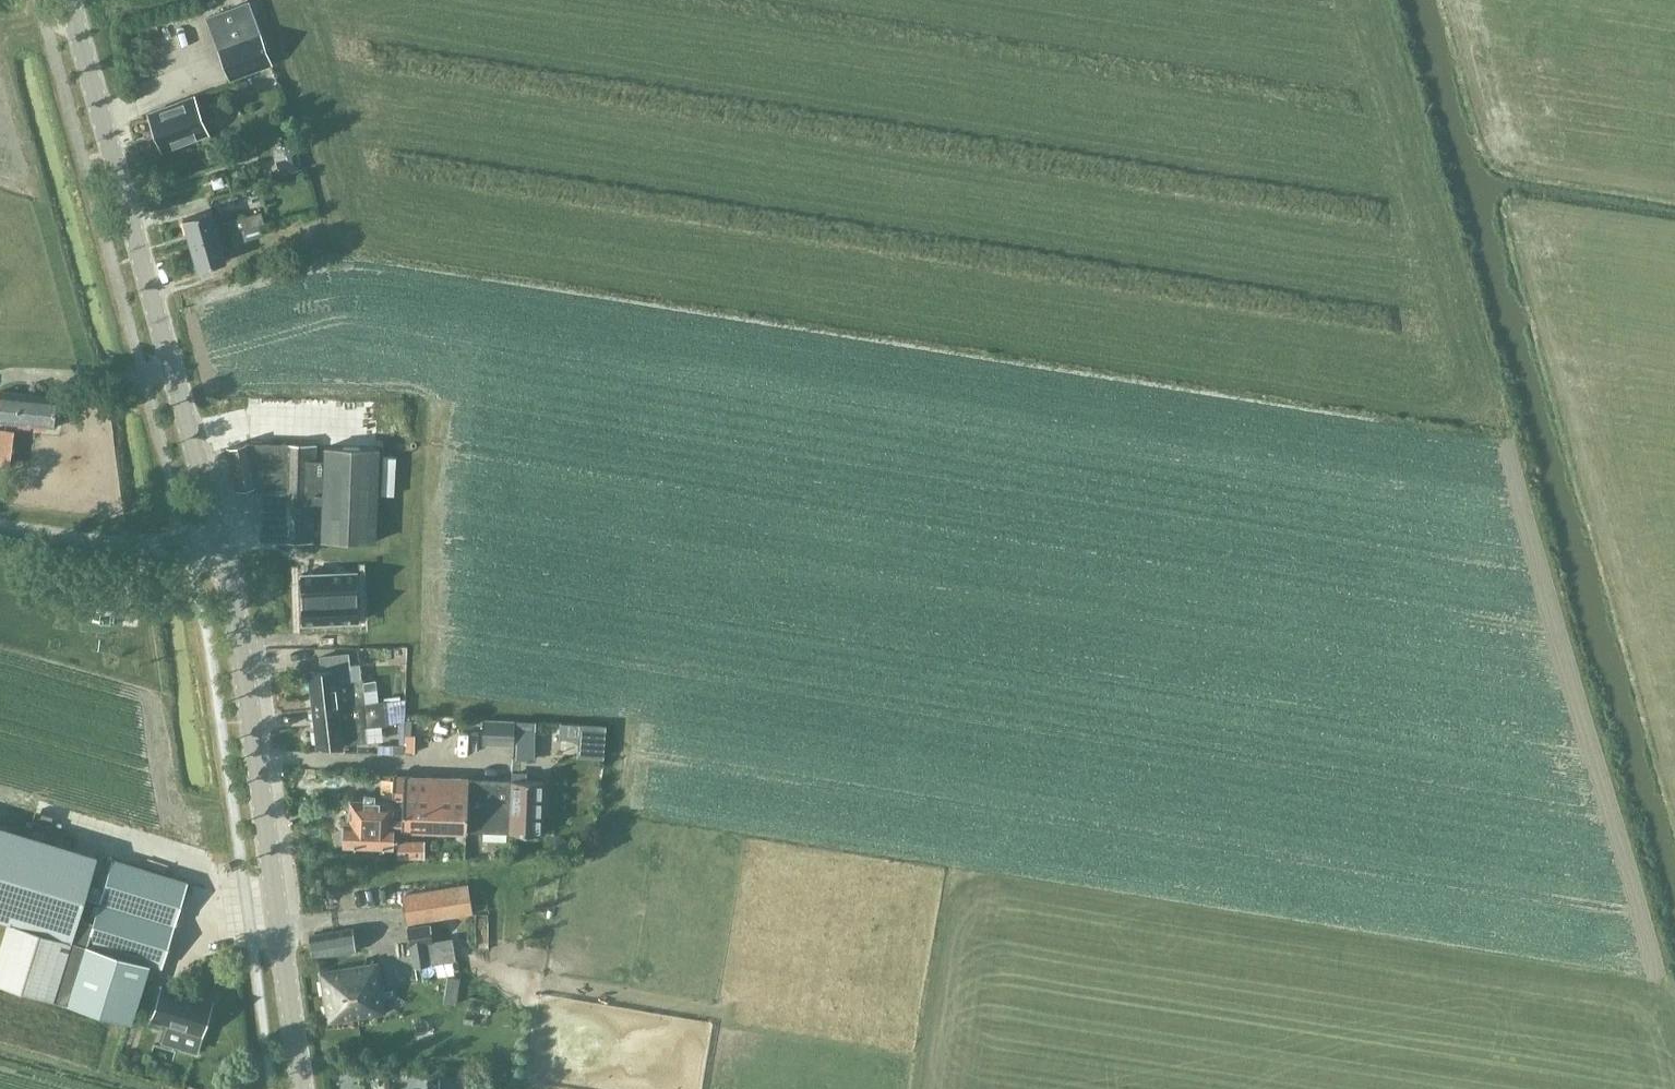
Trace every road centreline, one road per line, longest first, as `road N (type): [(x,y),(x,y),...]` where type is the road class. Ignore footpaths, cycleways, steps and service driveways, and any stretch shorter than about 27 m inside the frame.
road 1 (tertiary): [(220,544),(71,0)]
road 2 (tertiary): [(299,1088),(220,544)]
road 3 (unclassified): [(220,544),(184,549),(0,525)]

